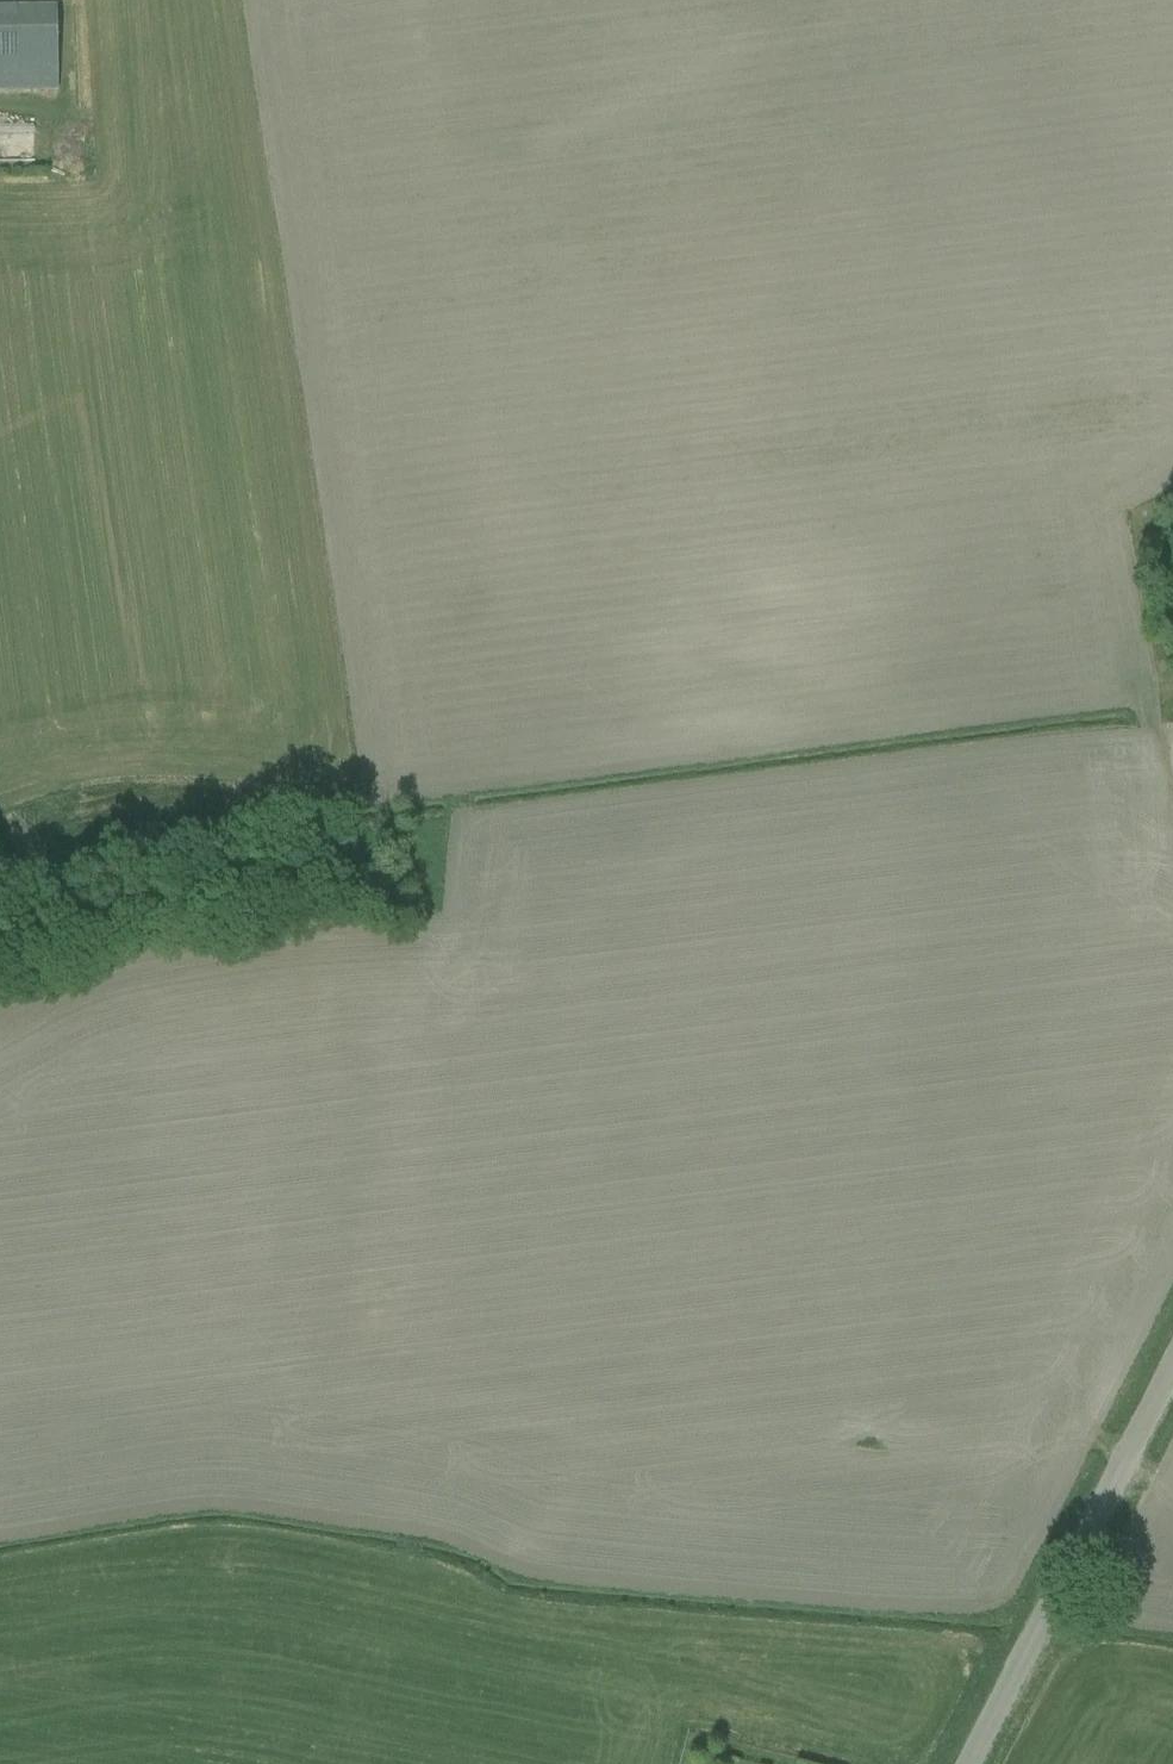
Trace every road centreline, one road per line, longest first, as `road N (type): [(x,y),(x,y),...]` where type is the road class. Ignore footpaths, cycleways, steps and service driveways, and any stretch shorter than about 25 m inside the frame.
road 1 (unclassified): [(965,1763),(1172,1363)]

